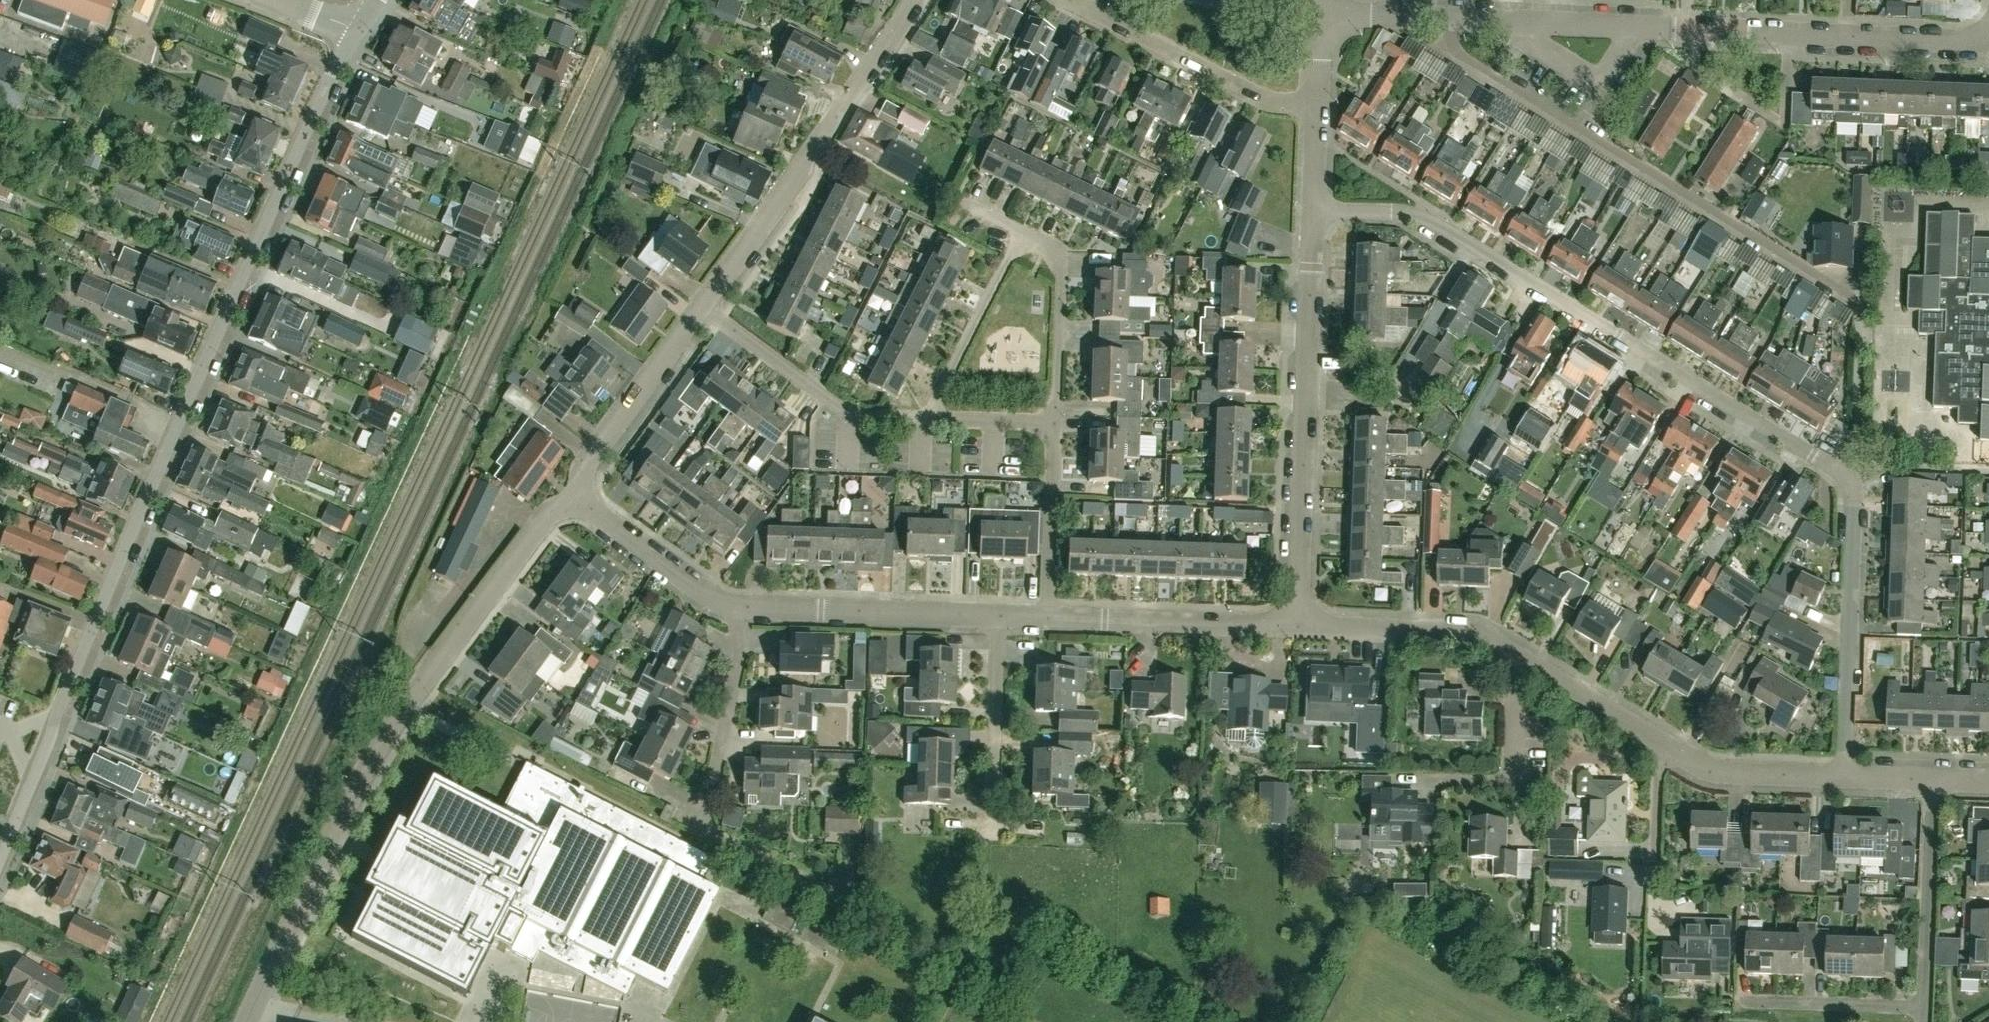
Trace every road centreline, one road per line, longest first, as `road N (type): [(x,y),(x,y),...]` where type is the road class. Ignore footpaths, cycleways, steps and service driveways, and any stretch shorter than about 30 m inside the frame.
road 1 (residential): [(1842,775),(1854,478),(1428,221),(1397,211),(1312,209)]
road 2 (residential): [(358,31),(262,230),(57,714)]
road 3 (residential): [(1988,42),(1322,11)]
road 4 (residential): [(248,1021),(392,727),(567,492)]
road 5 (residential): [(1297,623),(1312,209)]
road 6 (residential): [(704,306),(915,0)]
road 7 (residential): [(1842,775),(1715,771),(1526,659)]
road 8 (residential): [(996,615),(735,609)]
road 9 (residential): [(927,420),(863,418),(841,408),(704,306)]
road 10 (residential): [(1319,102),(1264,98),(1086,10)]
road 11 (residential): [(1297,623),(1045,616)]
road 12 (residential): [(1526,659),(1476,629),(1297,623)]
road 13 (residential): [(567,492),(704,306)]
road 14 (residential): [(1923,1008),(1930,778)]
road 15 (residential): [(1055,423),(1062,252),(1021,233)]
road 16 (residential): [(1021,233),(927,420)]
road 17 (residential): [(735,609),(567,492)]
road 18 (residential): [(991,813),(996,615)]
road 19 (residential): [(707,803),(740,647),(735,609)]
road 20 (residential): [(1045,616),(1055,423)]
road 21 (residential): [(1526,659),(1513,684),(1510,780),(1442,778)]
road 22 (residential): [(1745,1002),(1923,1008)]
road 23 (residential): [(0,854),(57,714)]
road 24 (residential): [(1055,423),(927,420)]

